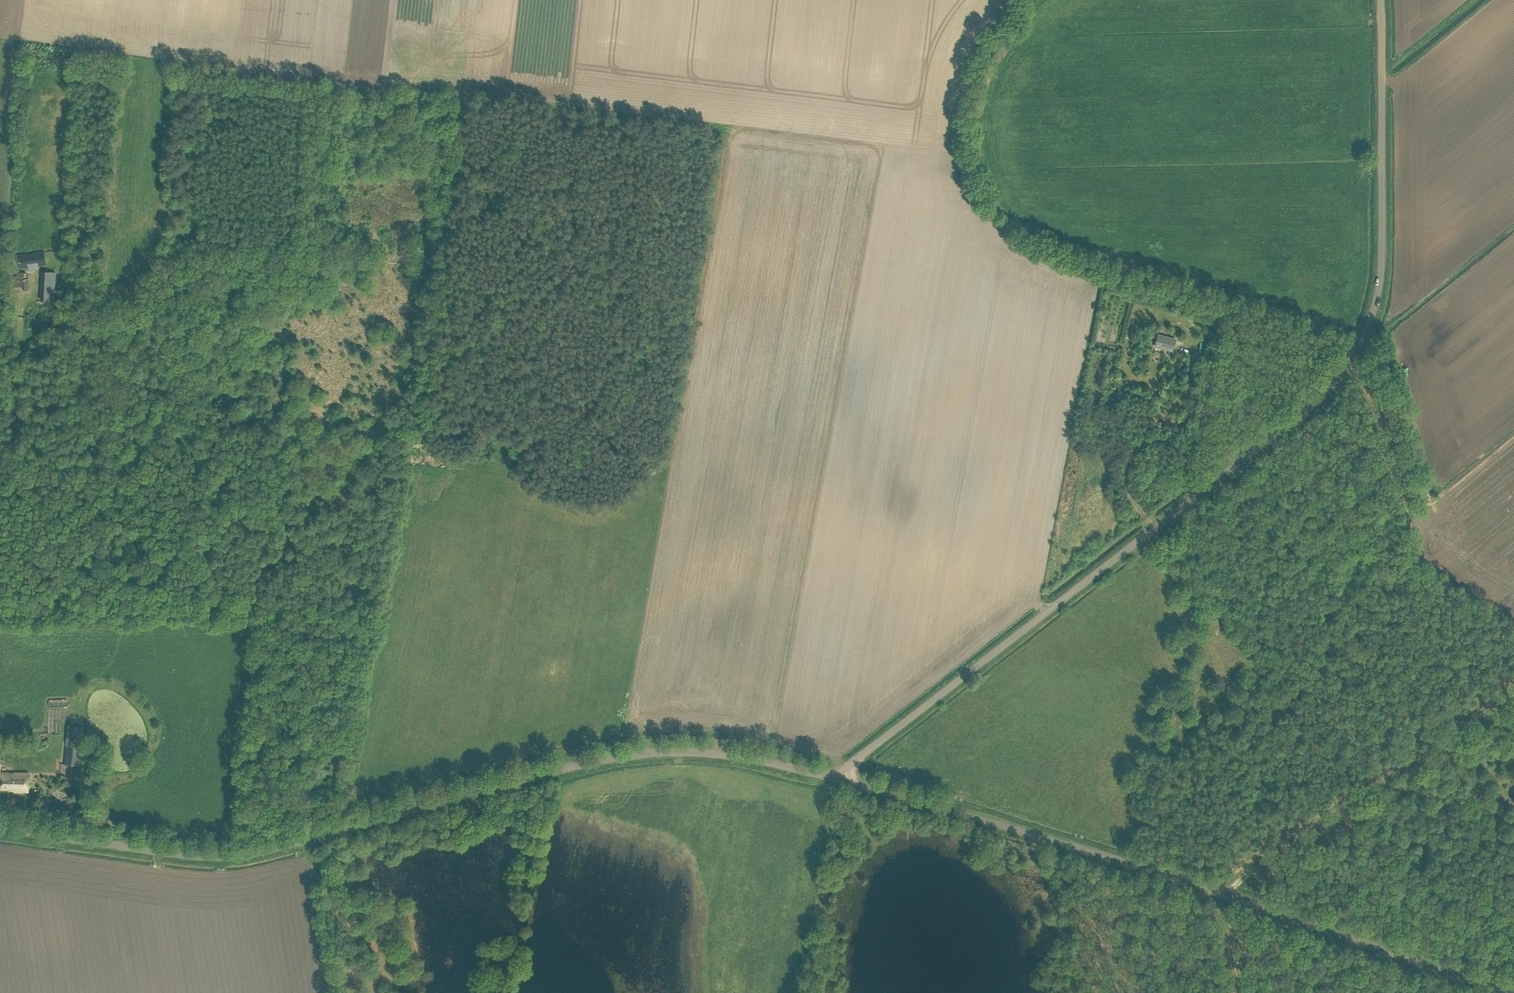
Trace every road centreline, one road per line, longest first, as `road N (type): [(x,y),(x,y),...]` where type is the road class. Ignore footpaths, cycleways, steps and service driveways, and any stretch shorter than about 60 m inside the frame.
road 1 (unclassified): [(833,777),(1339,376),(1366,328),(1379,279),(1381,0)]
road 2 (unclassified): [(0,828),(228,854),(622,756),(745,756),(833,777)]
road 3 (unclassified): [(1508,992),(1149,870),(833,777)]
road 4 (track): [(1227,896),(1513,695)]
road 5 (track): [(0,582),(26,292)]

